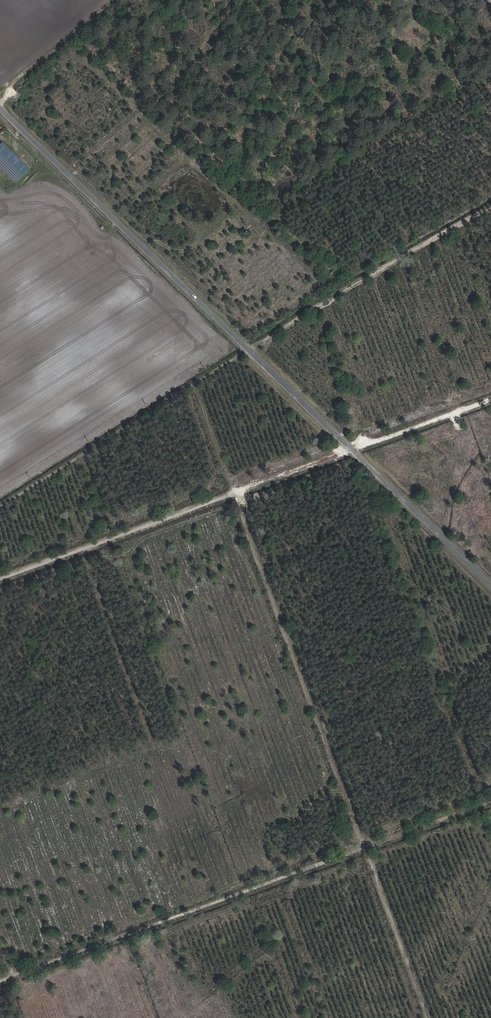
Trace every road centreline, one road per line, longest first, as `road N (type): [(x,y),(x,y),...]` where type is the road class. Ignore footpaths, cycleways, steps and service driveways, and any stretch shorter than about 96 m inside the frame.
road 1 (unclassified): [(490,584),(0,105)]
road 2 (track): [(490,209),(304,314),(0,507)]
road 3 (track): [(0,578),(490,398)]
road 4 (track): [(490,801),(0,980)]
road 5 (track): [(365,847),(195,385)]
road 6 (track): [(0,498),(244,343)]
road 7 (track): [(2,107),(9,87),(112,0)]

